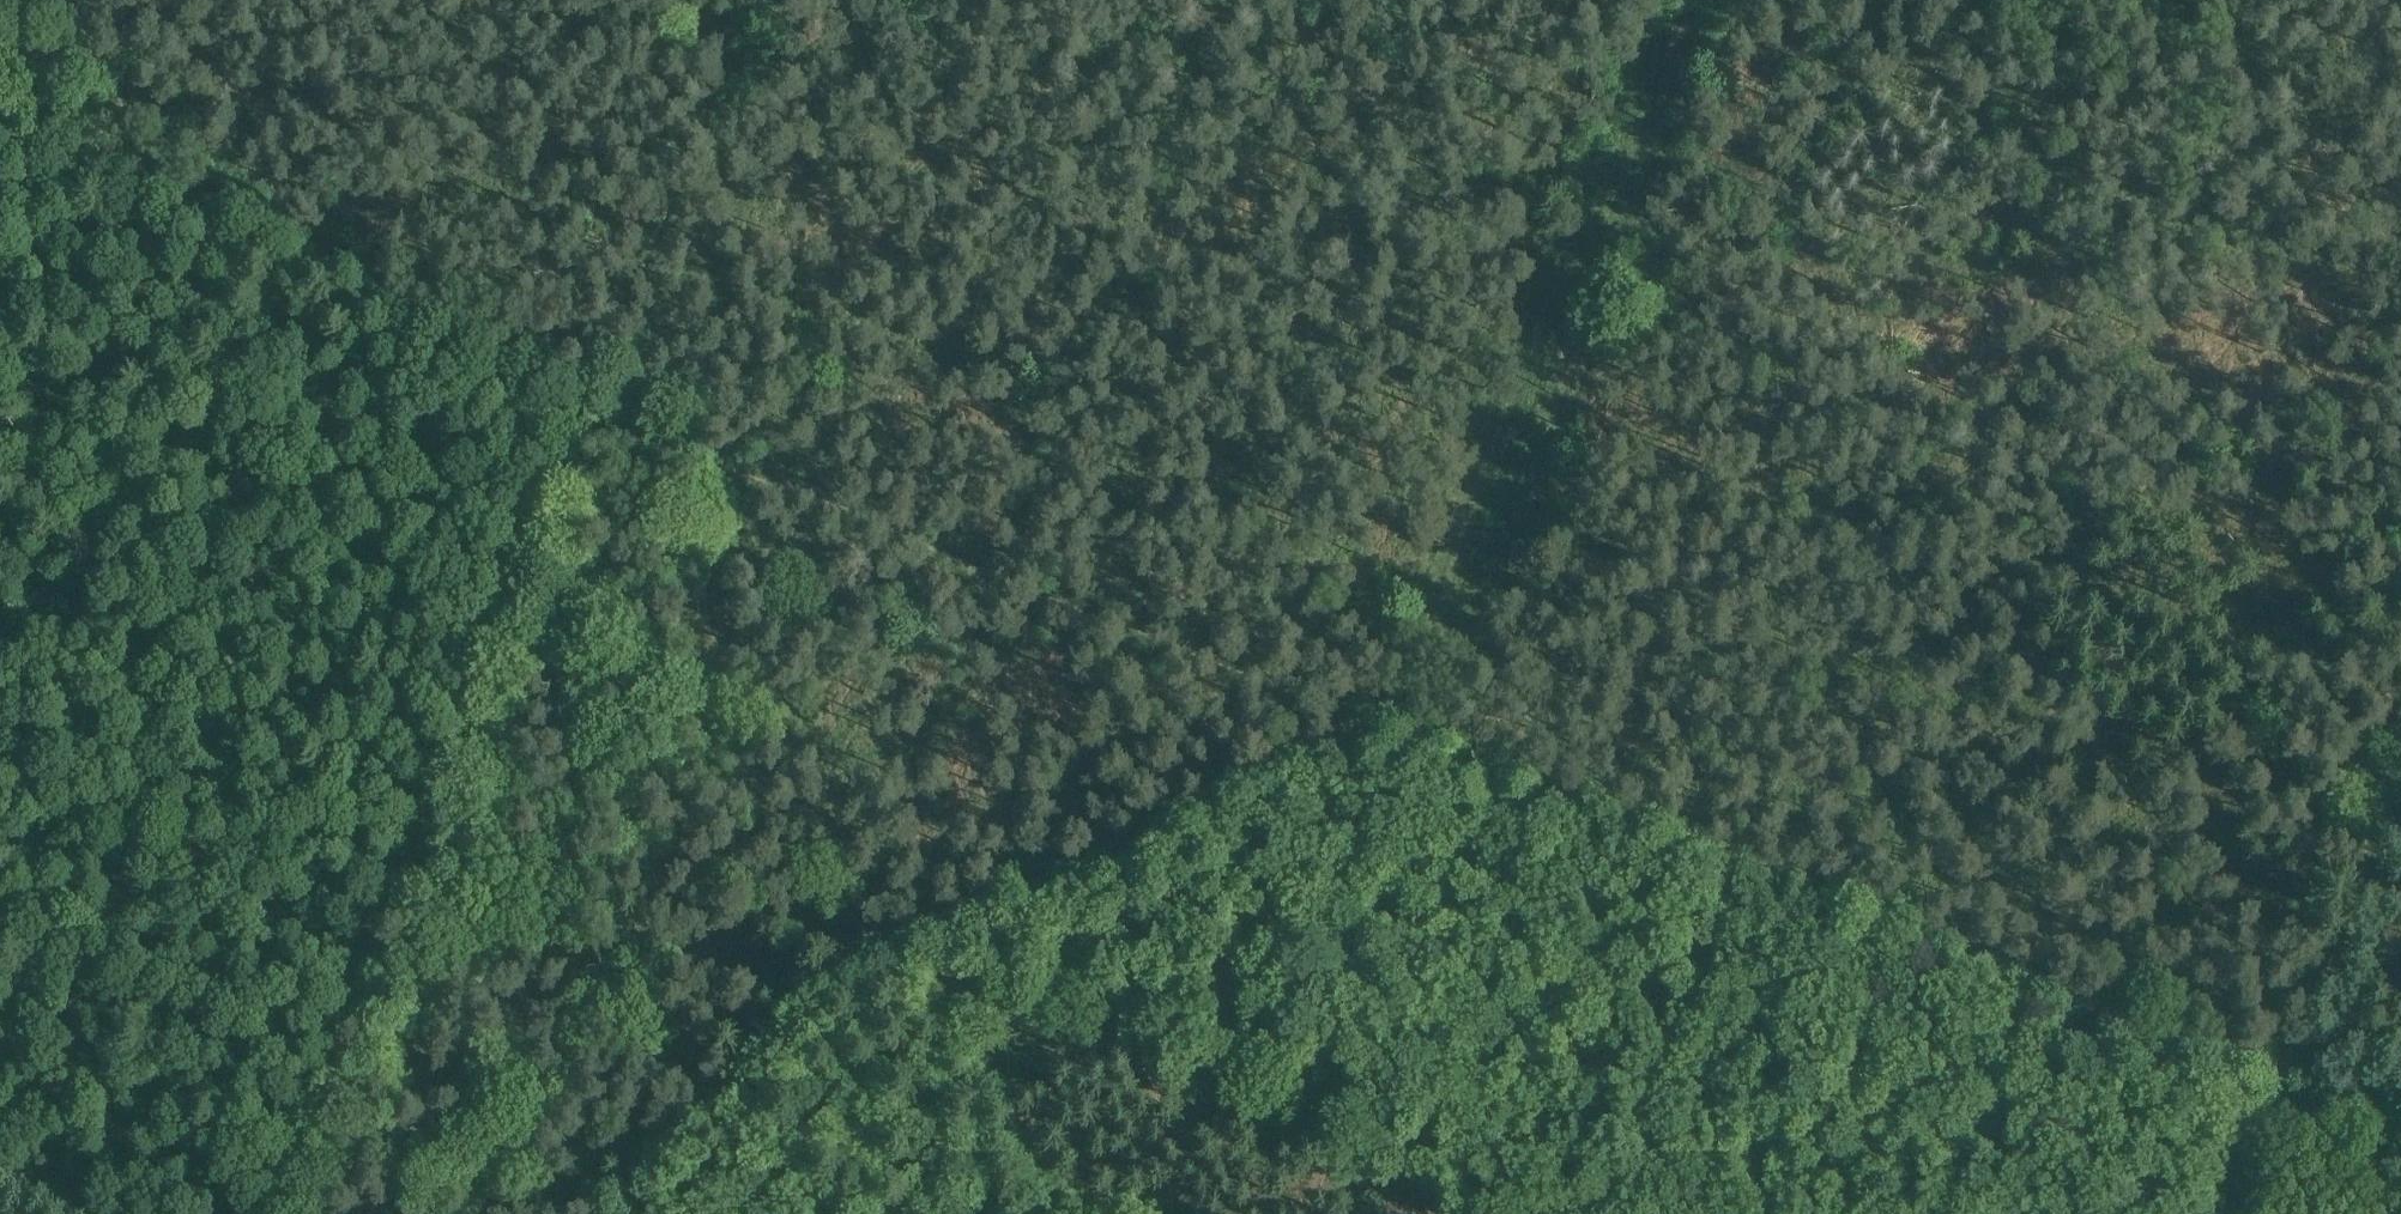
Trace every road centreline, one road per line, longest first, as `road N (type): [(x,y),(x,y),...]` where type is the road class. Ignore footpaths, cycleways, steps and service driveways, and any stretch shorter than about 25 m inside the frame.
road 1 (track): [(2285,1061),(1423,719),(1090,846),(827,979),(598,1213)]
road 2 (track): [(2400,766),(2285,1061)]
road 3 (track): [(2216,1213),(2285,1061)]
road 4 (track): [(2285,1061),(2400,1116)]

